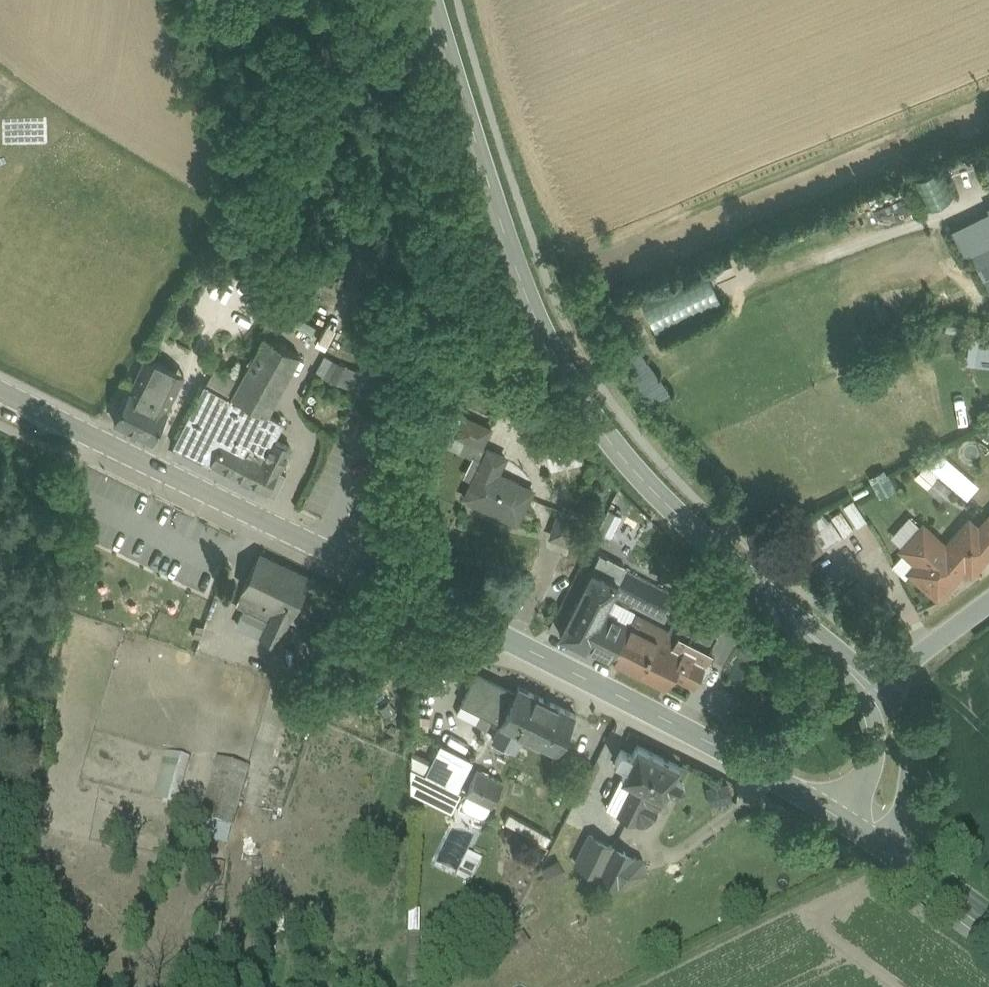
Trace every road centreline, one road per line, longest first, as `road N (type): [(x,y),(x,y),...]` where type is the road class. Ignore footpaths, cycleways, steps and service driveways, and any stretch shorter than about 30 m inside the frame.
road 1 (secondary): [(434,0),(533,326),(613,441),(682,519),(874,690)]
road 2 (track): [(83,452),(13,986)]
road 3 (secondary): [(406,590),(840,817)]
road 4 (secondary): [(406,590),(0,390)]
road 5 (track): [(623,986),(868,864),(882,847)]
road 6 (secondary): [(882,847),(907,807),(913,754),(905,718),(874,690)]
road 7 (tertiary): [(874,690),(988,600)]
road 8 (secondary): [(874,690),(878,731),(867,779),(840,817)]
road 9 (secondary): [(882,847),(988,926)]
road 10 (track): [(216,986),(235,859)]

